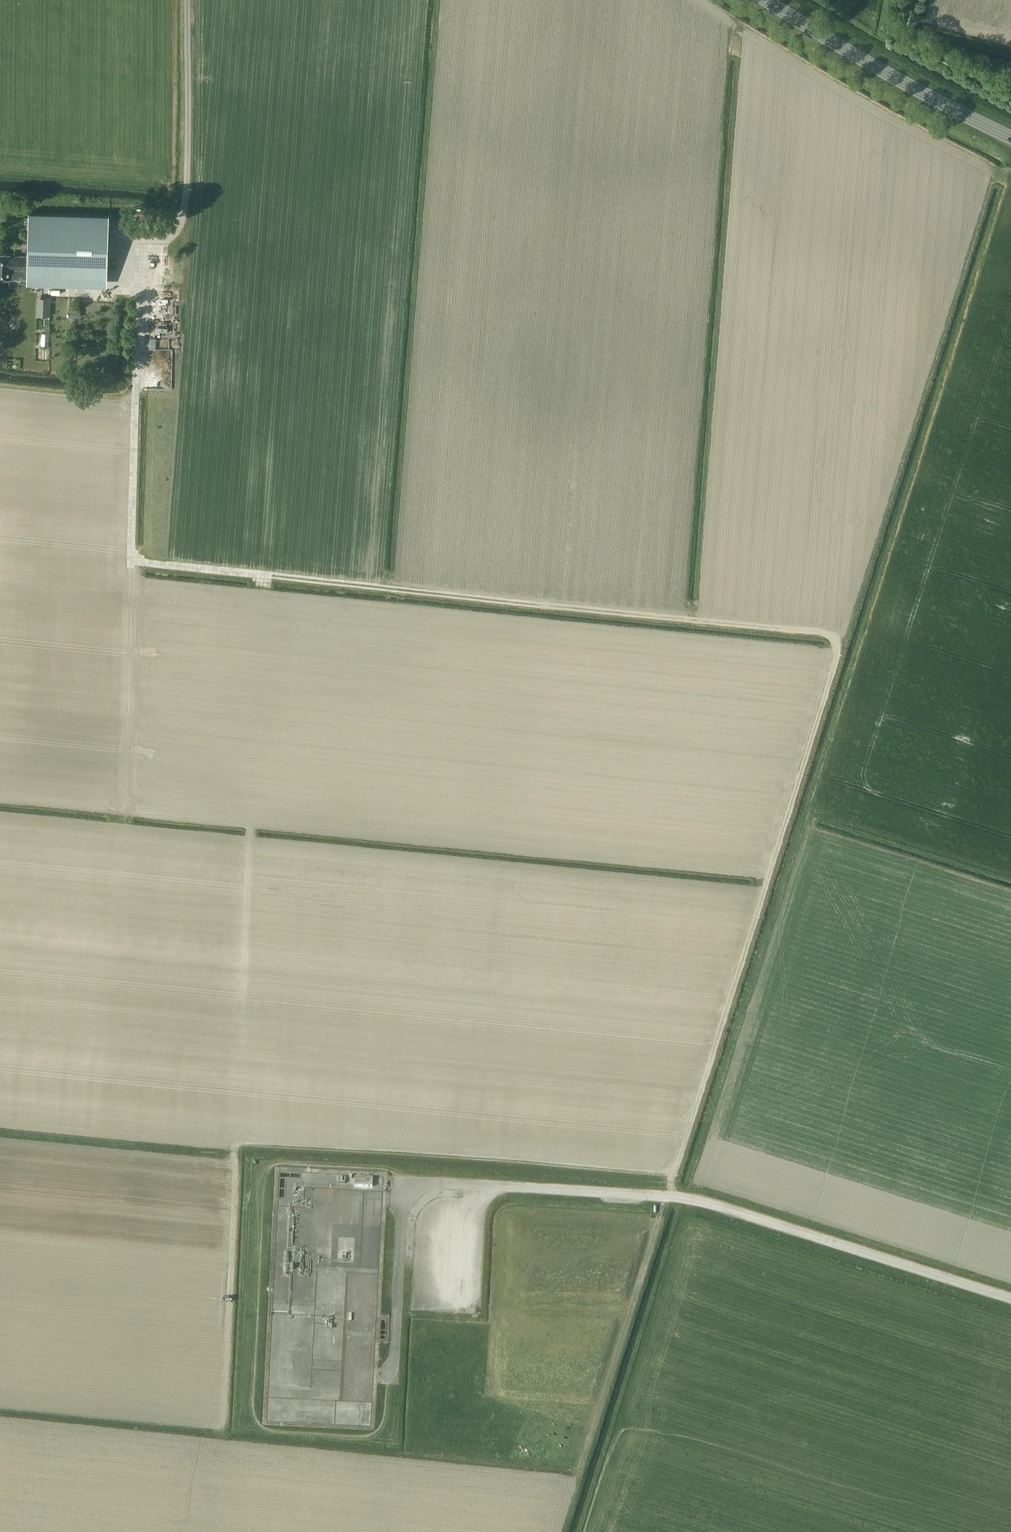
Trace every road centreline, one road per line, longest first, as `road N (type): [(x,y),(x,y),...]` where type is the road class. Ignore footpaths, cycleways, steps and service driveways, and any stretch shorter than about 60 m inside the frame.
road 1 (primary): [(1010,136),(766,0)]

